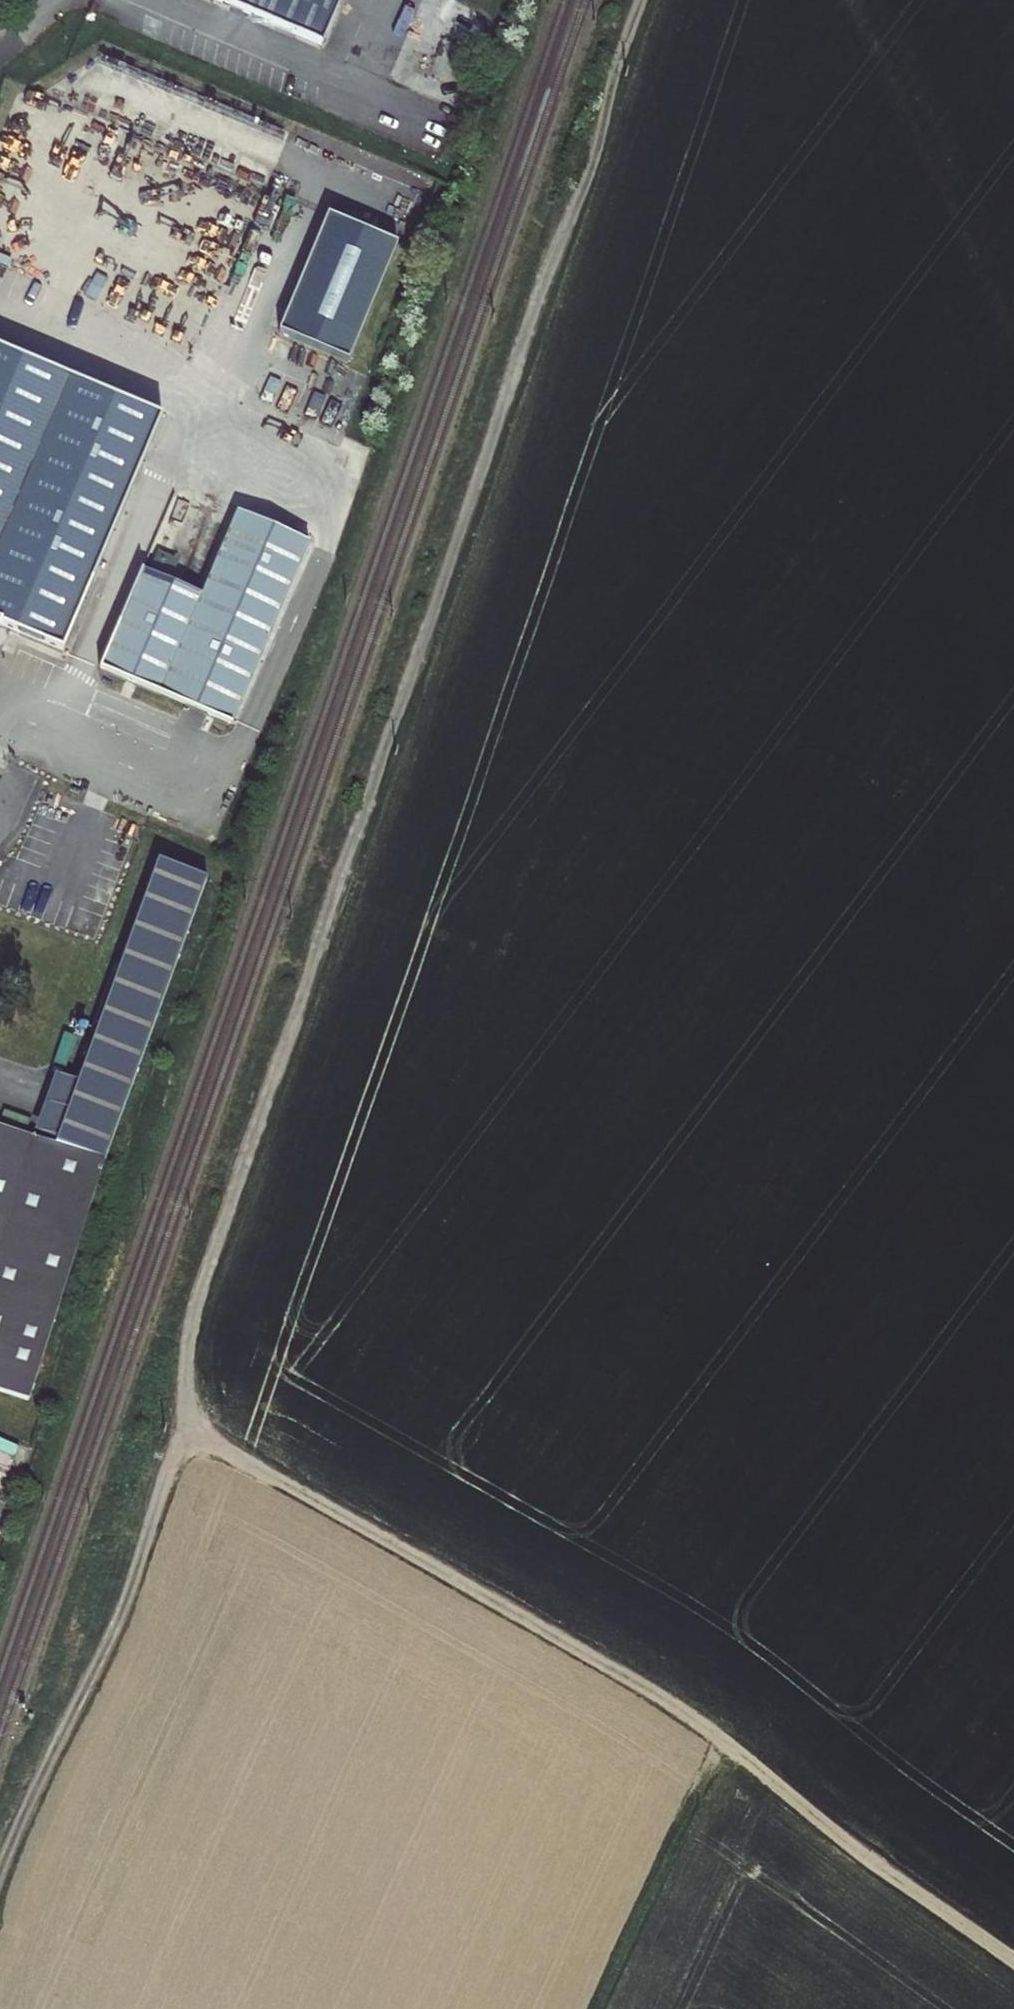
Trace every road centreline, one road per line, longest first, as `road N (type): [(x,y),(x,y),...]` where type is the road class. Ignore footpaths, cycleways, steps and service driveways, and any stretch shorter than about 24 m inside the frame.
road 1 (track): [(1013,1965),(841,1840),(690,1717),(207,1434),(213,1359),(196,1315),(200,1281),(639,0)]
road 2 (track): [(207,1434),(178,1449),(99,1657),(0,1872)]

